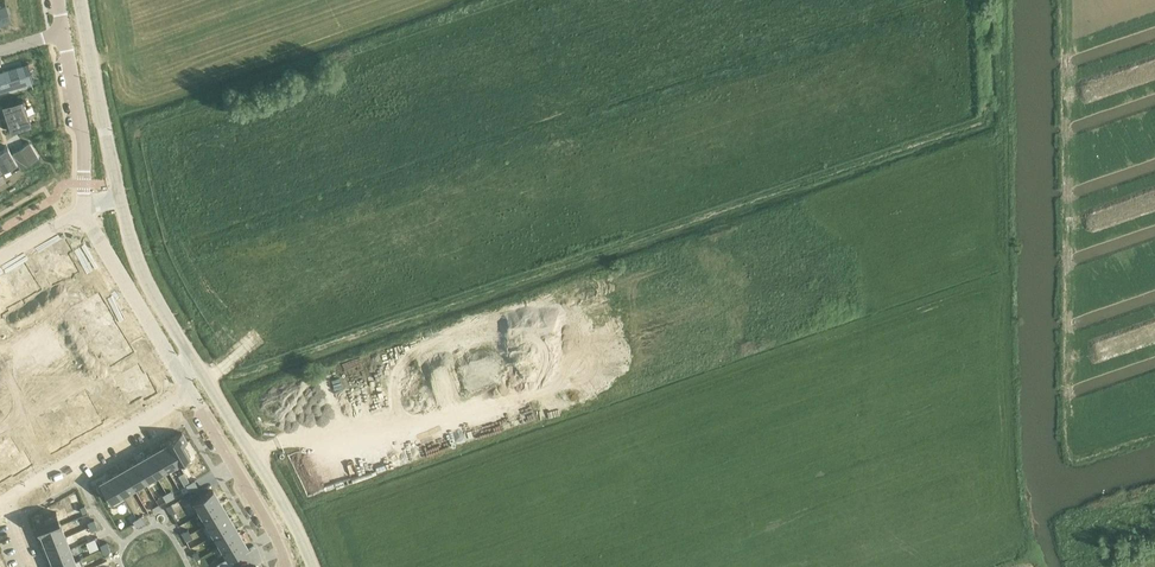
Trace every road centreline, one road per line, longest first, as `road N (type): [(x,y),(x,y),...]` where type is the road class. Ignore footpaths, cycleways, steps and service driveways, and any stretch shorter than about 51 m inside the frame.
road 1 (unclassified): [(313,566),(145,281),(118,194),(78,0)]
road 2 (residential): [(931,395),(754,420),(511,543)]
road 3 (residential): [(483,469),(405,257),(319,93)]
road 4 (residential): [(483,469),(725,361),(821,348)]
road 5 (residential): [(510,278),(781,191)]
road 6 (residential): [(556,3),(319,93)]
road 7 (residential): [(7,497),(188,392)]
road 8 (residential): [(88,209),(113,268),(188,392)]
road 9 (residential): [(188,392),(287,566)]
road 10 (residential): [(886,157),(922,334)]
road 11 (residential): [(62,36),(88,209)]
road 12 (residential): [(781,191),(821,348)]
road 13 (residential): [(871,0),(871,81),(886,157)]
road 14 (residential): [(362,523),(483,469)]

